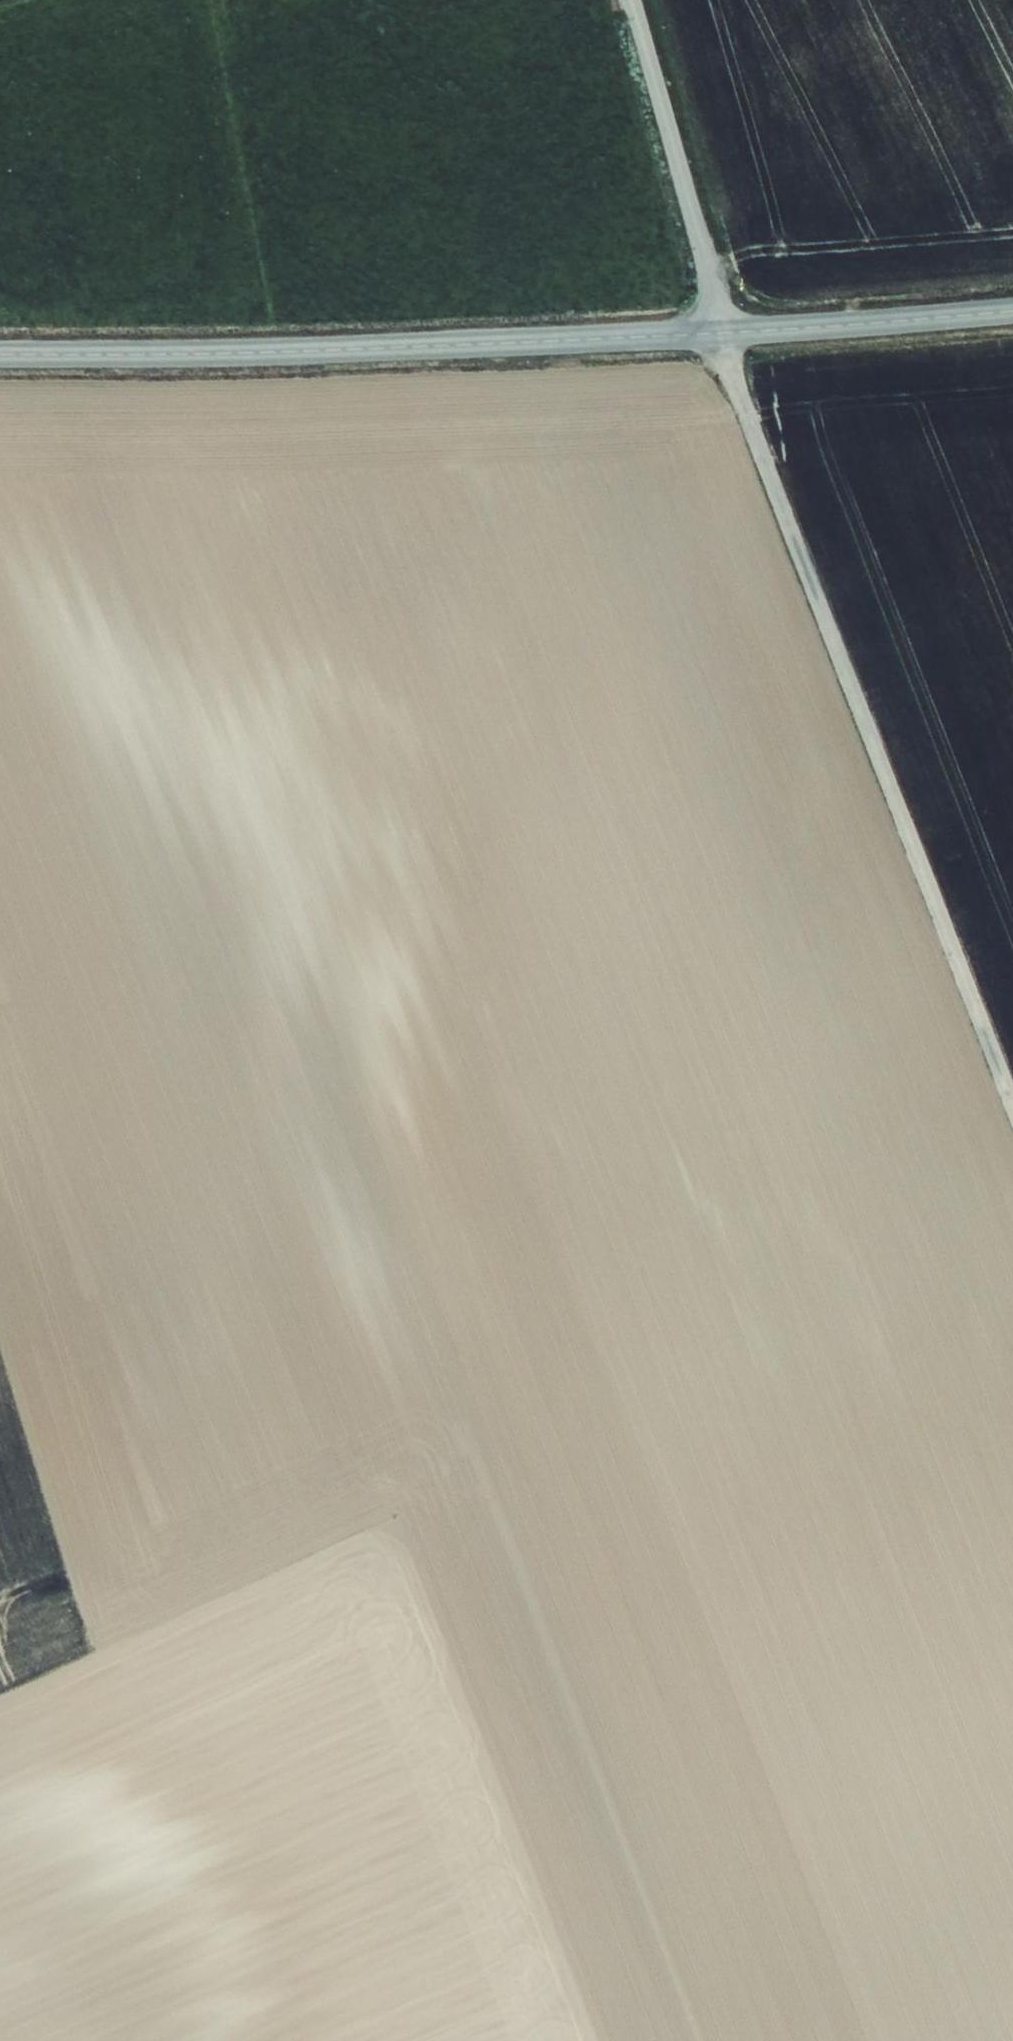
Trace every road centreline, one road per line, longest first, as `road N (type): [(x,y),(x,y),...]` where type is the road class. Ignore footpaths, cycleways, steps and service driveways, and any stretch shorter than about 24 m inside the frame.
road 1 (track): [(1012,1118),(722,334)]
road 2 (tertiary): [(722,334),(0,355)]
road 3 (residential): [(722,334),(632,0)]
road 4 (tertiary): [(1012,312),(722,334)]

